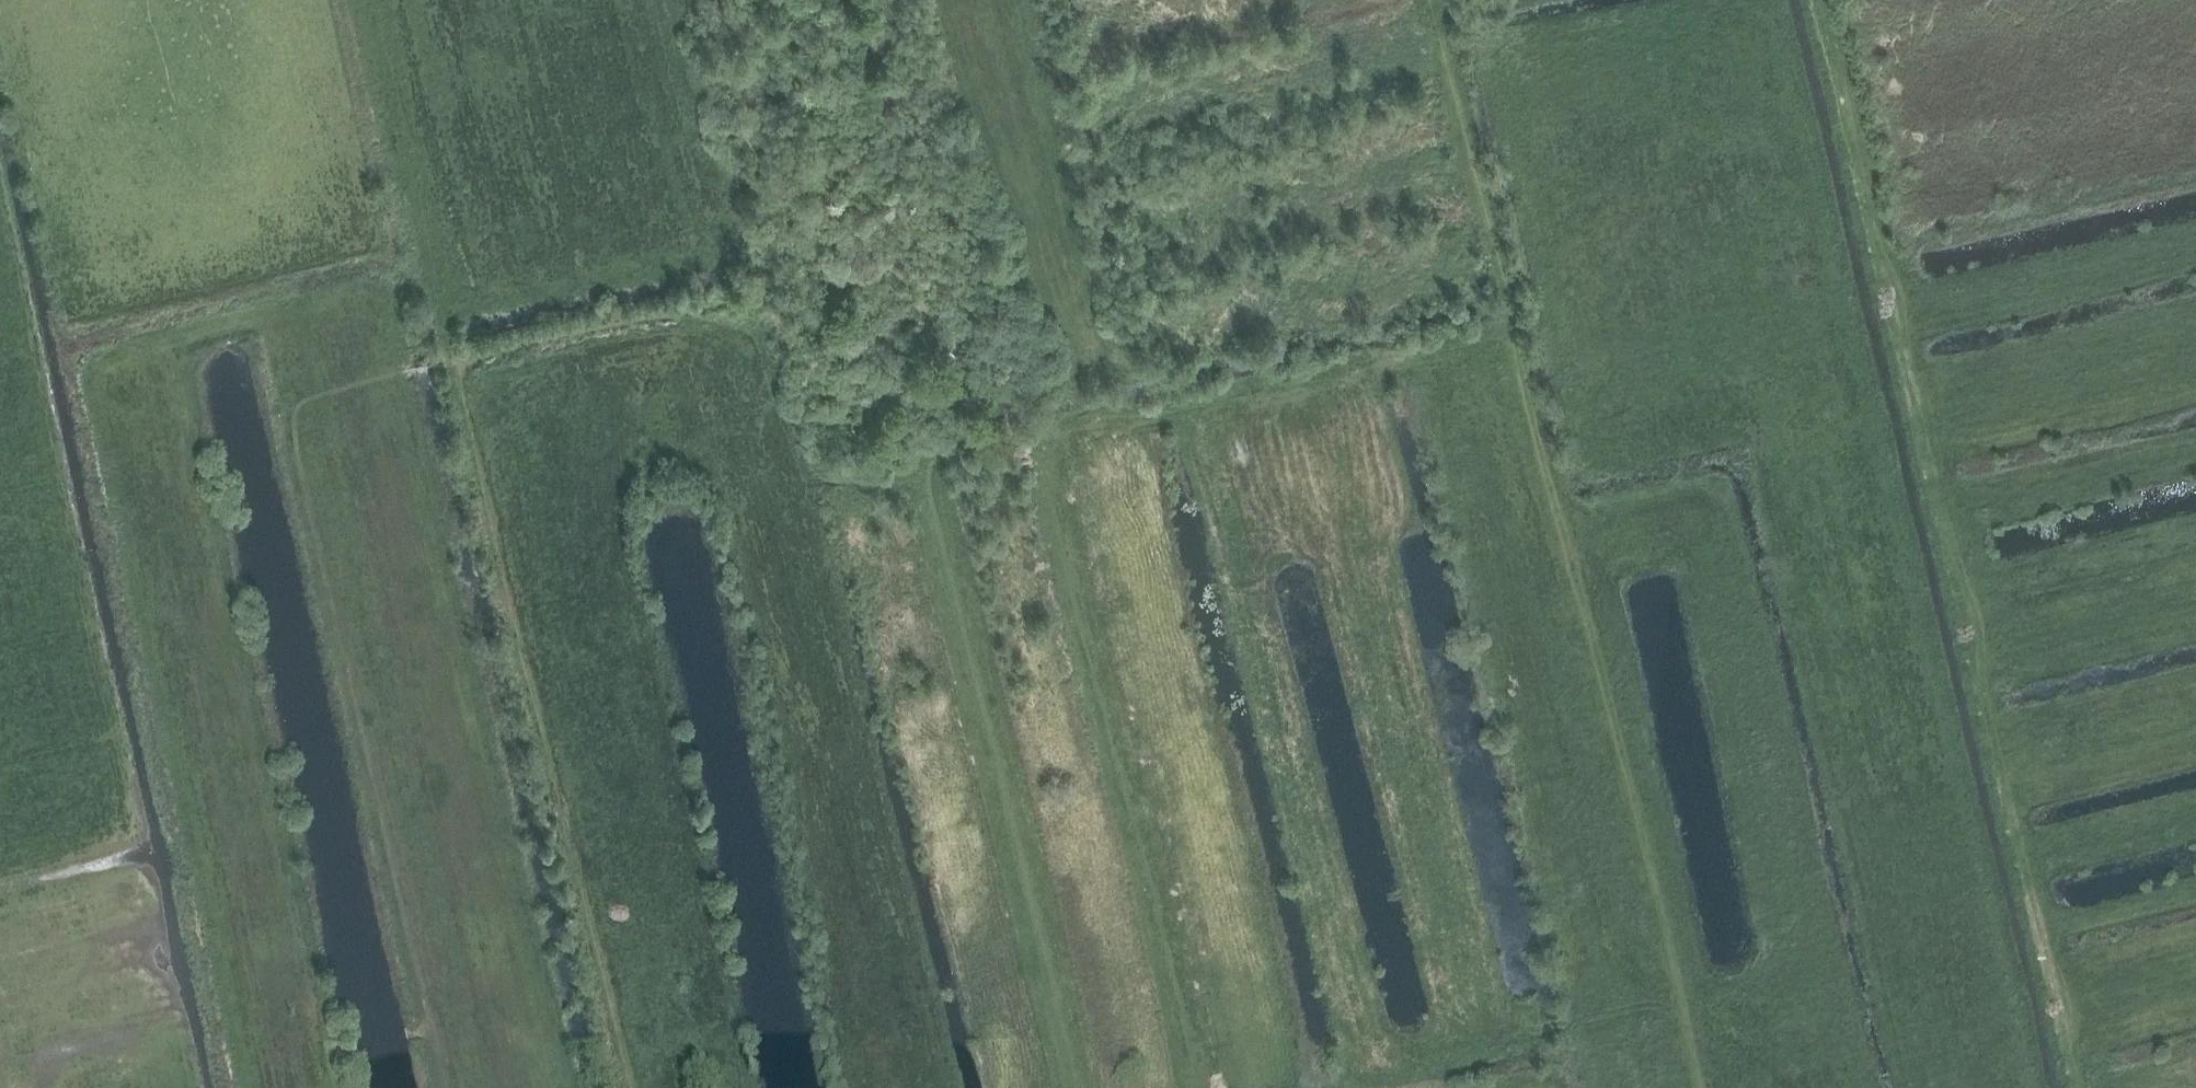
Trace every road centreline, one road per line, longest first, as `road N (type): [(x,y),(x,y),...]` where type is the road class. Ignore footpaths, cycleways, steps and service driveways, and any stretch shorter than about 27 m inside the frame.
road 1 (track): [(1703,1087),(1578,577),(1540,468),(1428,0)]
road 2 (track): [(630,1087),(447,372)]

